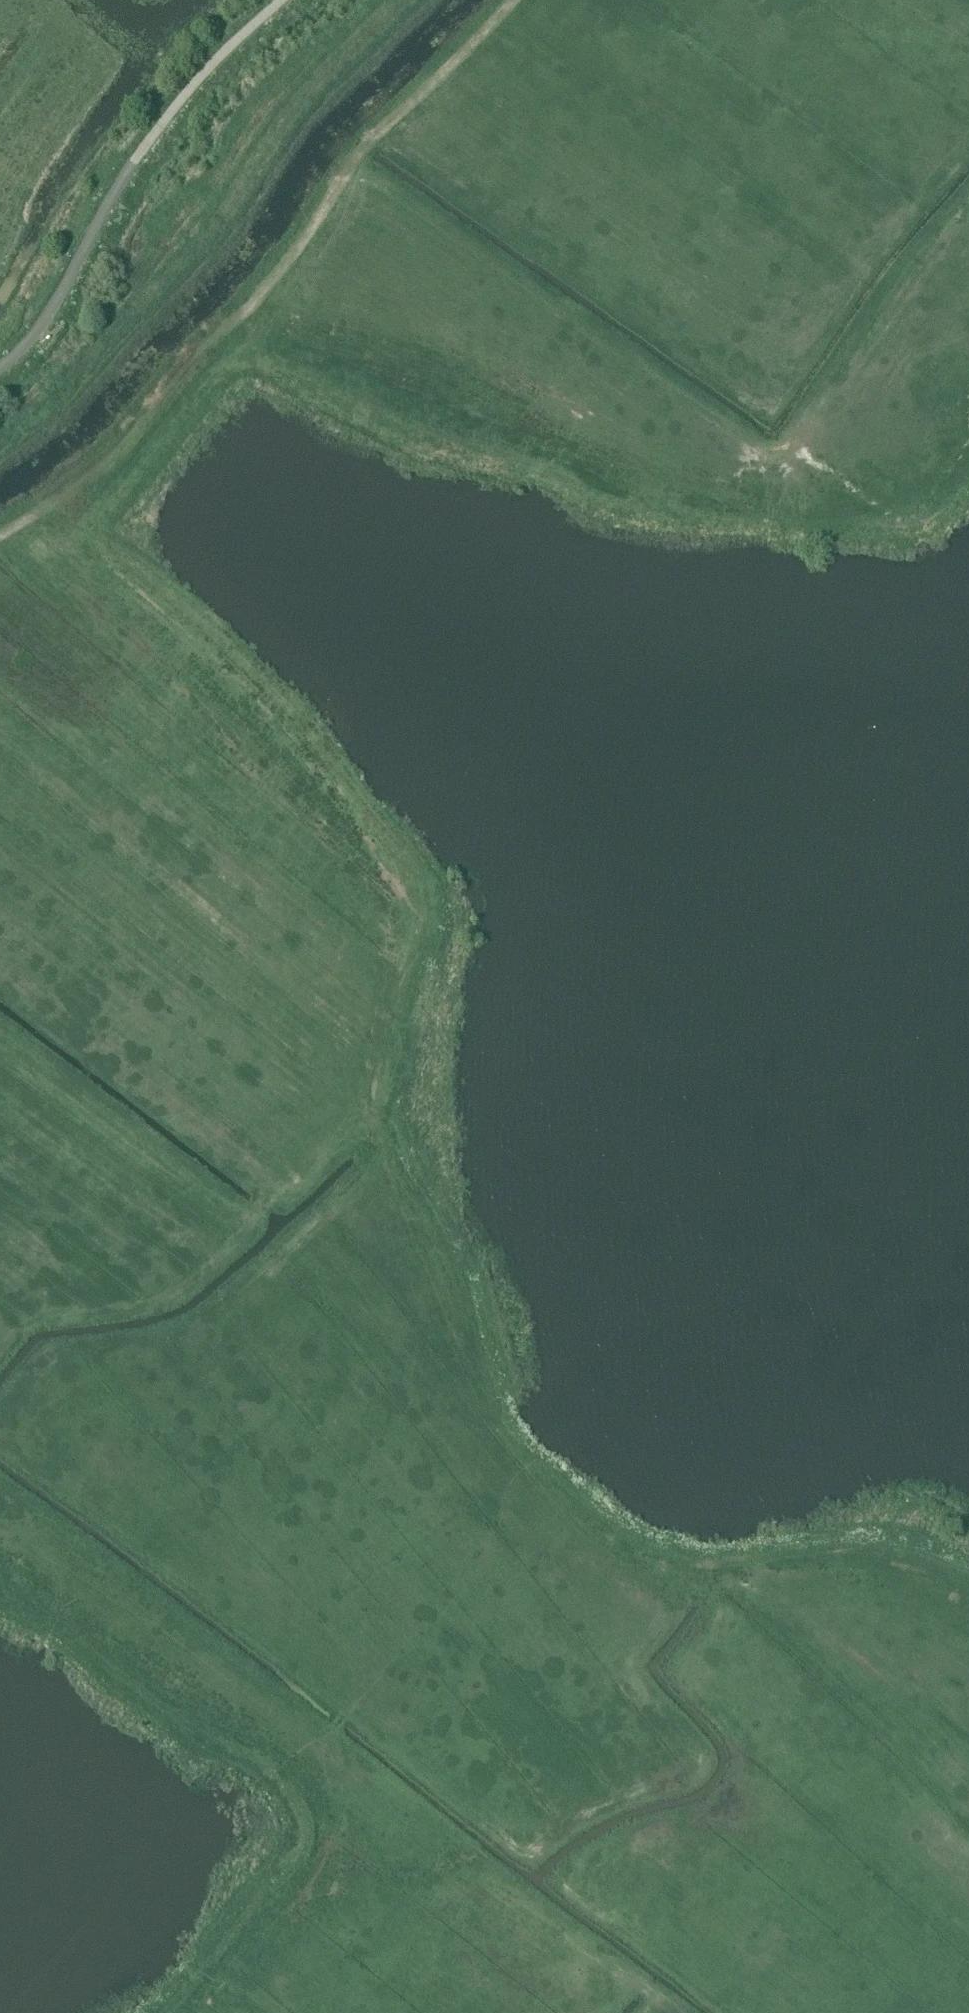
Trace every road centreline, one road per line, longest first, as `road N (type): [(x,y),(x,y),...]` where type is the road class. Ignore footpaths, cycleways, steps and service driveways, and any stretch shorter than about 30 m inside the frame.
road 1 (track): [(513,0),(384,129),(292,262),(100,469),(0,536)]

